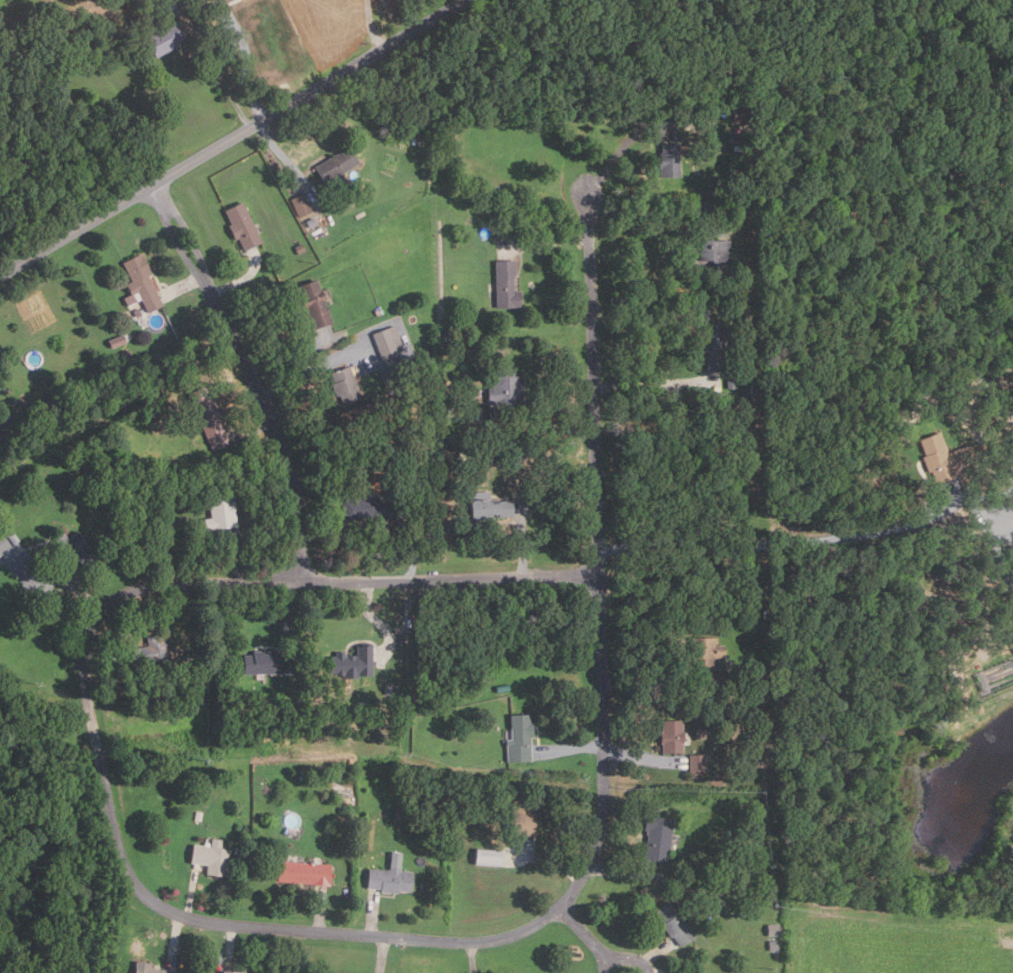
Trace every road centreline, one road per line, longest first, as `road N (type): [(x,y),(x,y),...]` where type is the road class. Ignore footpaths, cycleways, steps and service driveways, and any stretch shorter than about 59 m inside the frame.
road 1 (residential): [(598,576),(159,587),(101,610),(84,659),(117,844),(140,891),(172,915),(475,943),(560,911)]
road 2 (residential): [(588,192),(604,795),(591,860),(560,911)]
road 3 (residential): [(0,279),(468,0)]
road 4 (residential): [(156,186),(284,449),(303,583)]

